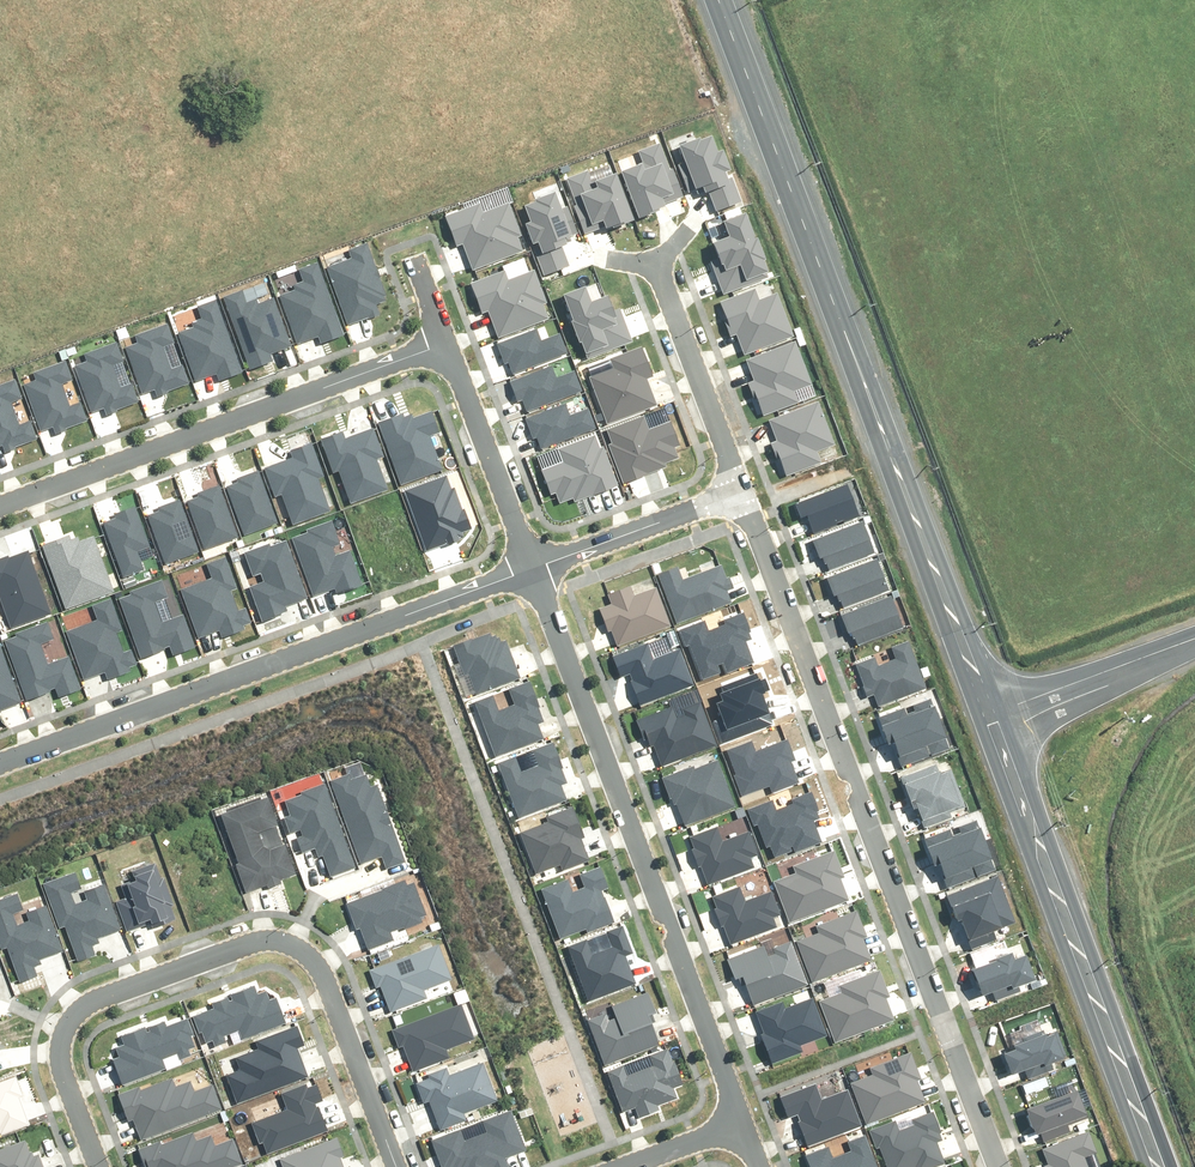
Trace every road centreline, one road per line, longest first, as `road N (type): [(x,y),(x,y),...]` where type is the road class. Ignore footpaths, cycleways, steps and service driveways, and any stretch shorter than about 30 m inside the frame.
road 1 (secondary): [(718,0),(994,714)]
road 2 (residential): [(998,1166),(739,493)]
road 3 (residential): [(397,1166),(320,969),(308,951),(272,937),(78,1005),(60,1047),(99,1166)]
road 4 (residential): [(533,569),(741,1126)]
road 5 (residential): [(0,760),(533,569)]
road 6 (secondary): [(994,714),(1161,1166)]
road 7 (residential): [(441,344),(0,503)]
road 8 (residential): [(441,344),(533,569)]
road 9 (residential): [(739,493),(658,269)]
road 10 (residential): [(533,569),(739,493)]
road 11 (tertiary): [(994,714),(1194,639)]
road 12 (residential): [(741,1126),(624,1166)]

